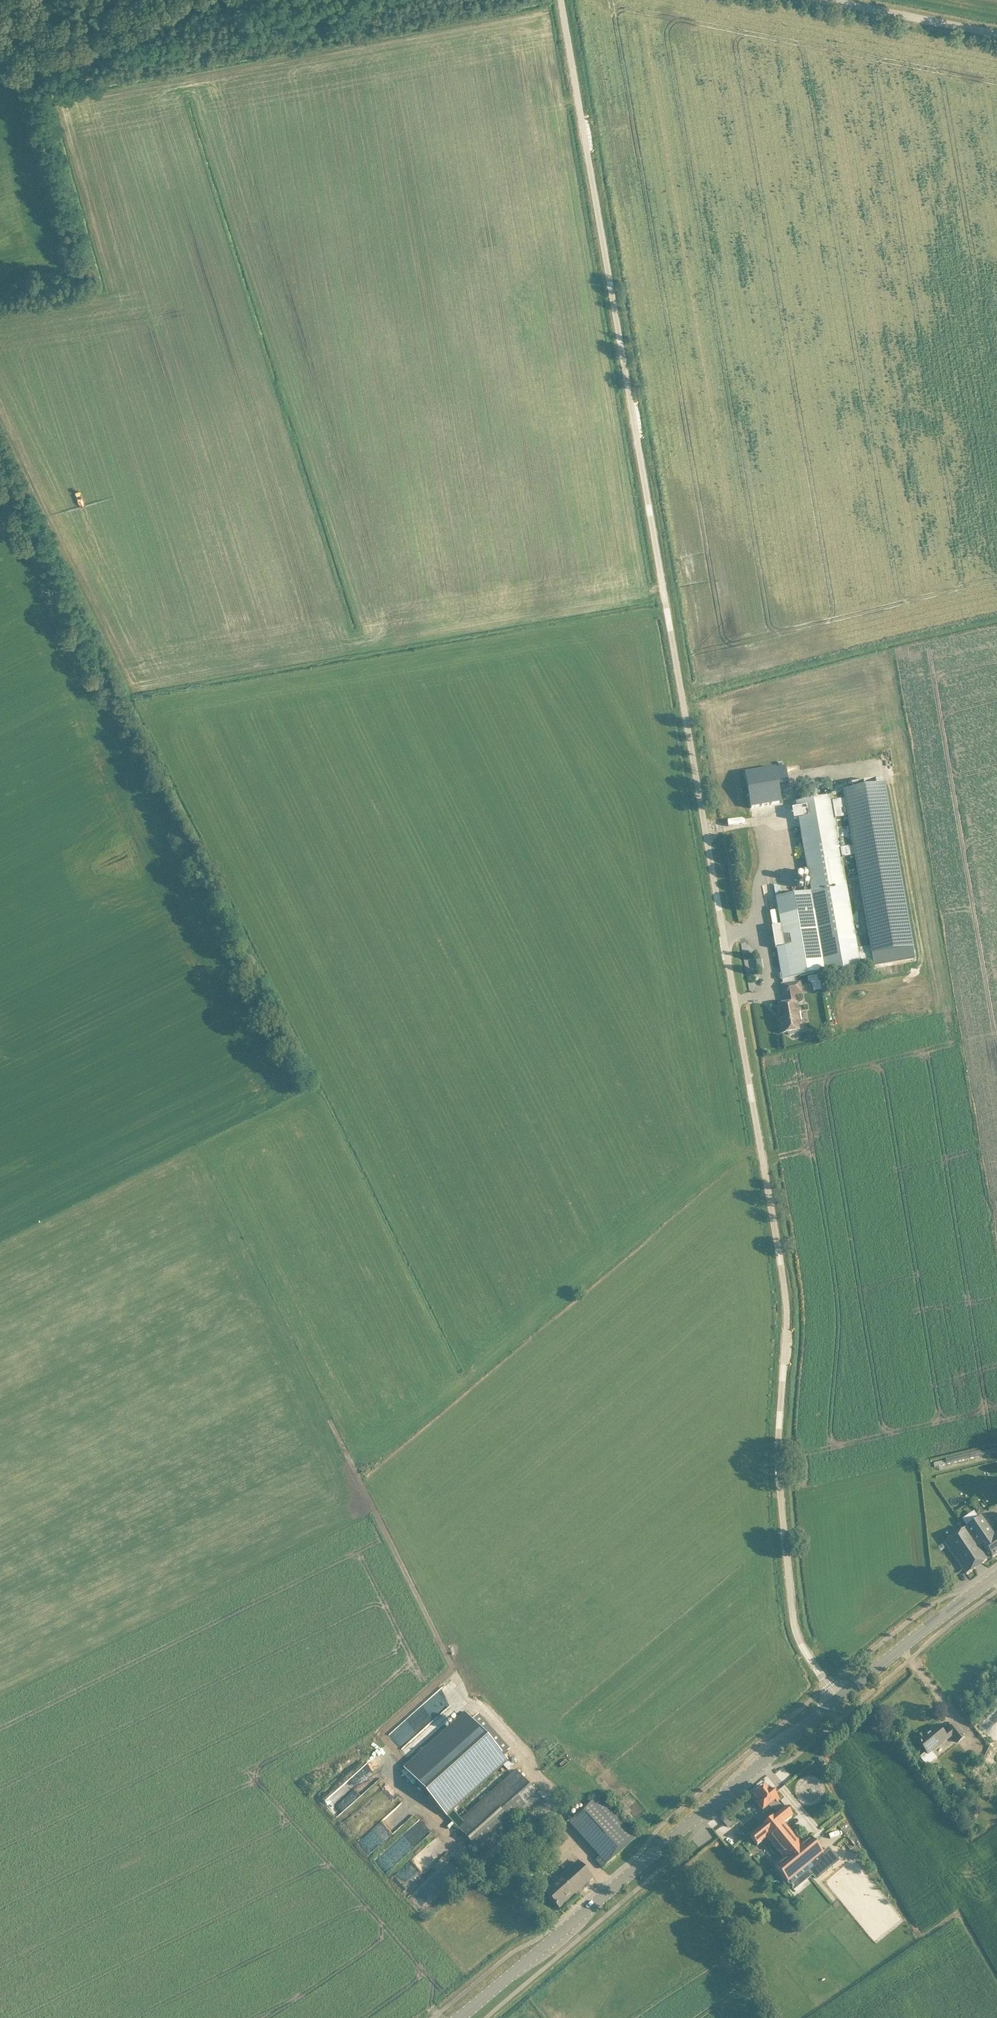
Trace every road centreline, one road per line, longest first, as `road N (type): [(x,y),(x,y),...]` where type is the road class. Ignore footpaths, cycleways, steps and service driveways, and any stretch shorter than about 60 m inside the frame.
road 1 (unclassified): [(829,1686),(801,1647),(790,1614),(781,1480),(782,1258),(564,0)]
road 2 (tertiary): [(459,2017),(839,1699)]
road 3 (tertiary): [(839,1699),(996,1577)]
road 4 (unclassified): [(829,0),(996,33)]

